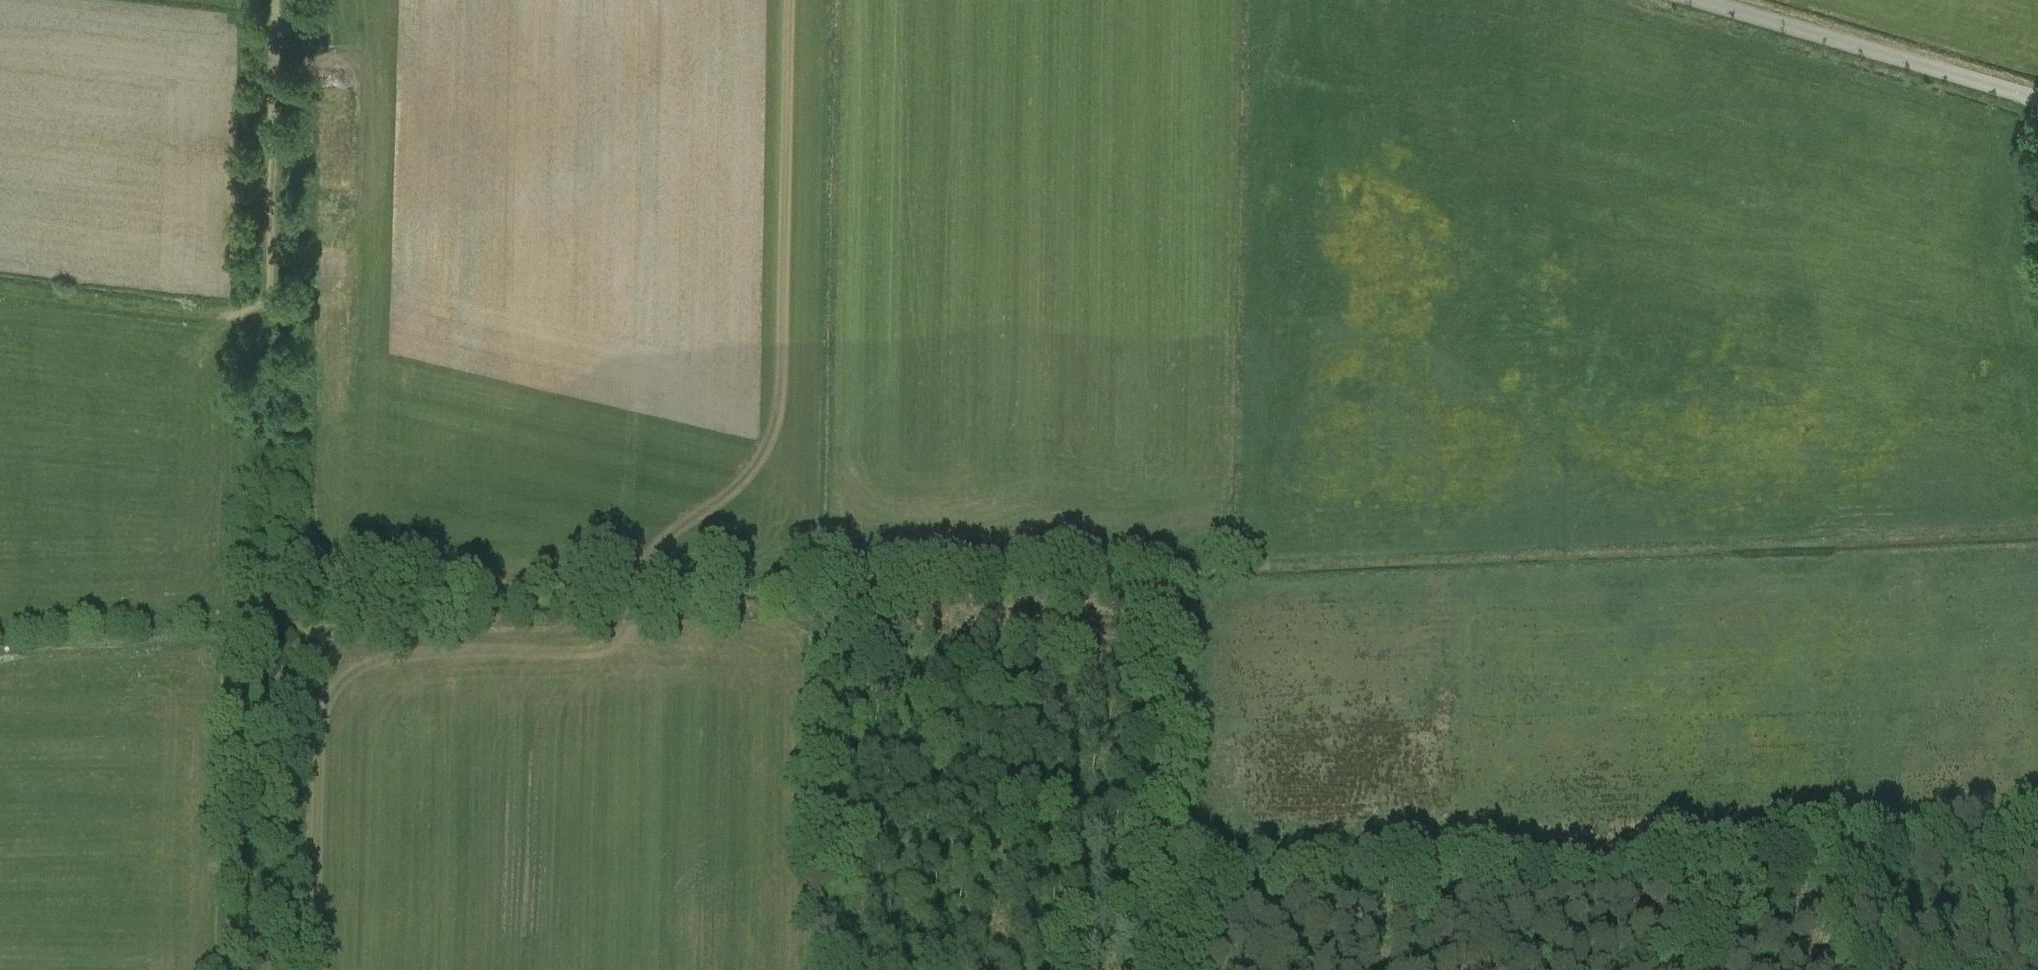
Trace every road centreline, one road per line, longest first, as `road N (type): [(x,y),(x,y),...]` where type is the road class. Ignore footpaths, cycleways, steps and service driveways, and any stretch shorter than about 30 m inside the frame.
road 1 (unclassified): [(2037,96),(1708,0)]

